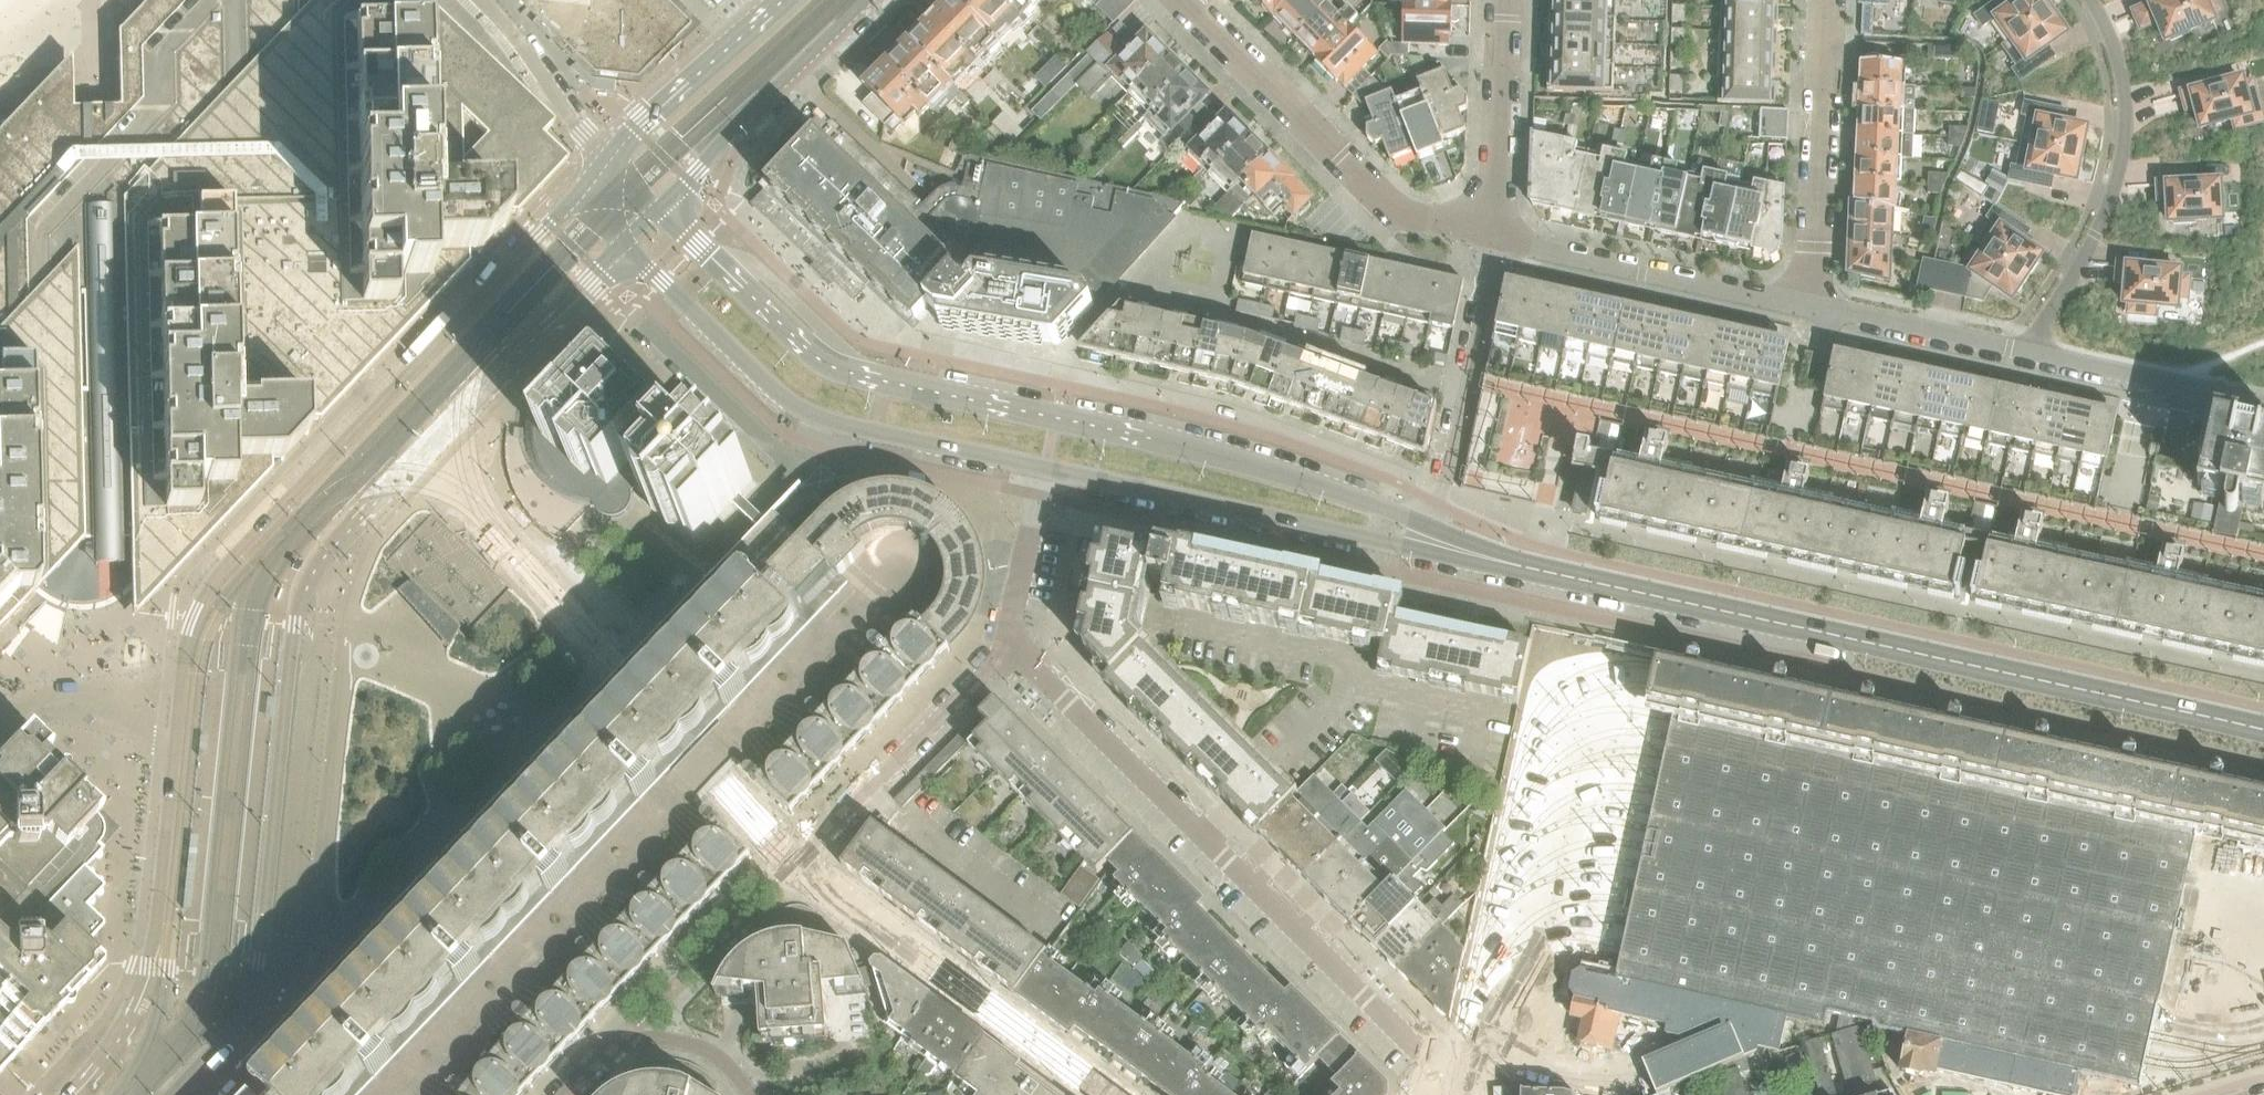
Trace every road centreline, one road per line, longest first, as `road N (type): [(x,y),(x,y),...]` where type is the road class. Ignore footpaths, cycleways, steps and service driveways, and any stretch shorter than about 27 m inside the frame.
road 1 (secondary): [(611,158),(211,578),(191,613),(180,640),(141,990),(131,1016),(71,1094)]
road 2 (secondary): [(252,991),(302,590),(391,478),(619,243)]
road 3 (secondary): [(1425,524),(1305,478),(853,369),(801,338),(661,201)]
road 4 (secondary): [(2263,731),(1516,566)]
road 5 (residential): [(1111,1094),(799,864),(1008,644)]
road 6 (residential): [(1448,1084),(1008,644)]
road 7 (residential): [(1183,0),(1377,197),(1418,223),(1497,242)]
road 8 (residential): [(2033,355),(2087,248),(2116,170),(2128,107),(2118,47),(2090,0)]
road 9 (secondary): [(1044,469),(1410,547)]
road 10 (residential): [(1497,242),(1811,309)]
road 11 (residential): [(1811,309),(1829,0)]
road 12 (residential): [(1497,242),(1440,505),(1425,524)]
road 13 (secondary): [(619,243),(782,397),(840,425)]
road 14 (residential): [(661,201),(864,0)]
road 15 (residential): [(1497,242),(1506,0)]
road 16 (residential): [(2033,355),(2263,403)]
road 17 (residential): [(780,0),(611,158)]
road 18 (residential): [(564,1094),(598,1059),(635,1040),(696,1042),(741,1075),(750,1094)]
road 19 (residential): [(1811,309),(2033,355)]
road 20 (residential): [(611,158),(574,125),(518,43),(474,0)]
road 21 (secondary): [(840,425),(1044,469)]
road 22 (residential): [(1008,644),(1044,469)]
road 23 (secondary): [(172,1094),(231,1033),(252,991)]

